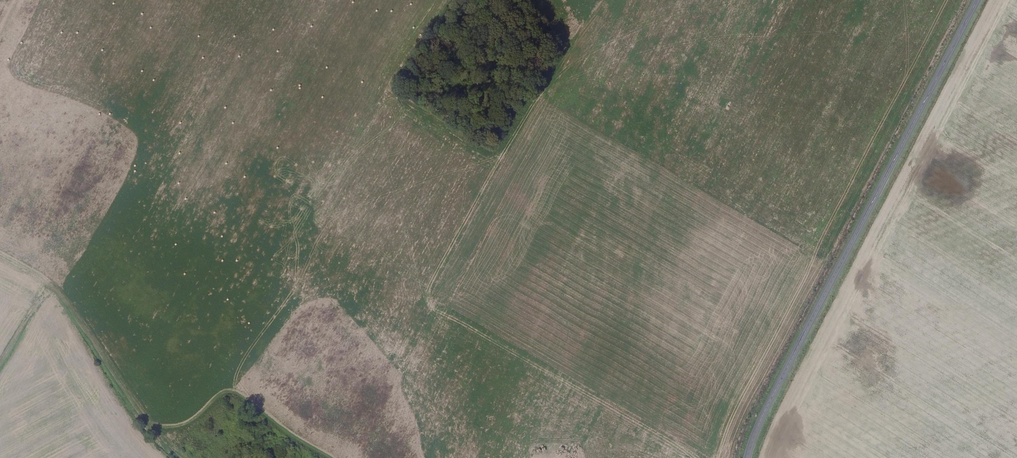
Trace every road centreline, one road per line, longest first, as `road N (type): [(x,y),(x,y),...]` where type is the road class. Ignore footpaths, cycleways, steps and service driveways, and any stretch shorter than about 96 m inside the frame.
road 1 (tertiary): [(981,0),(747,457)]
road 2 (track): [(141,414),(65,300),(0,255)]

